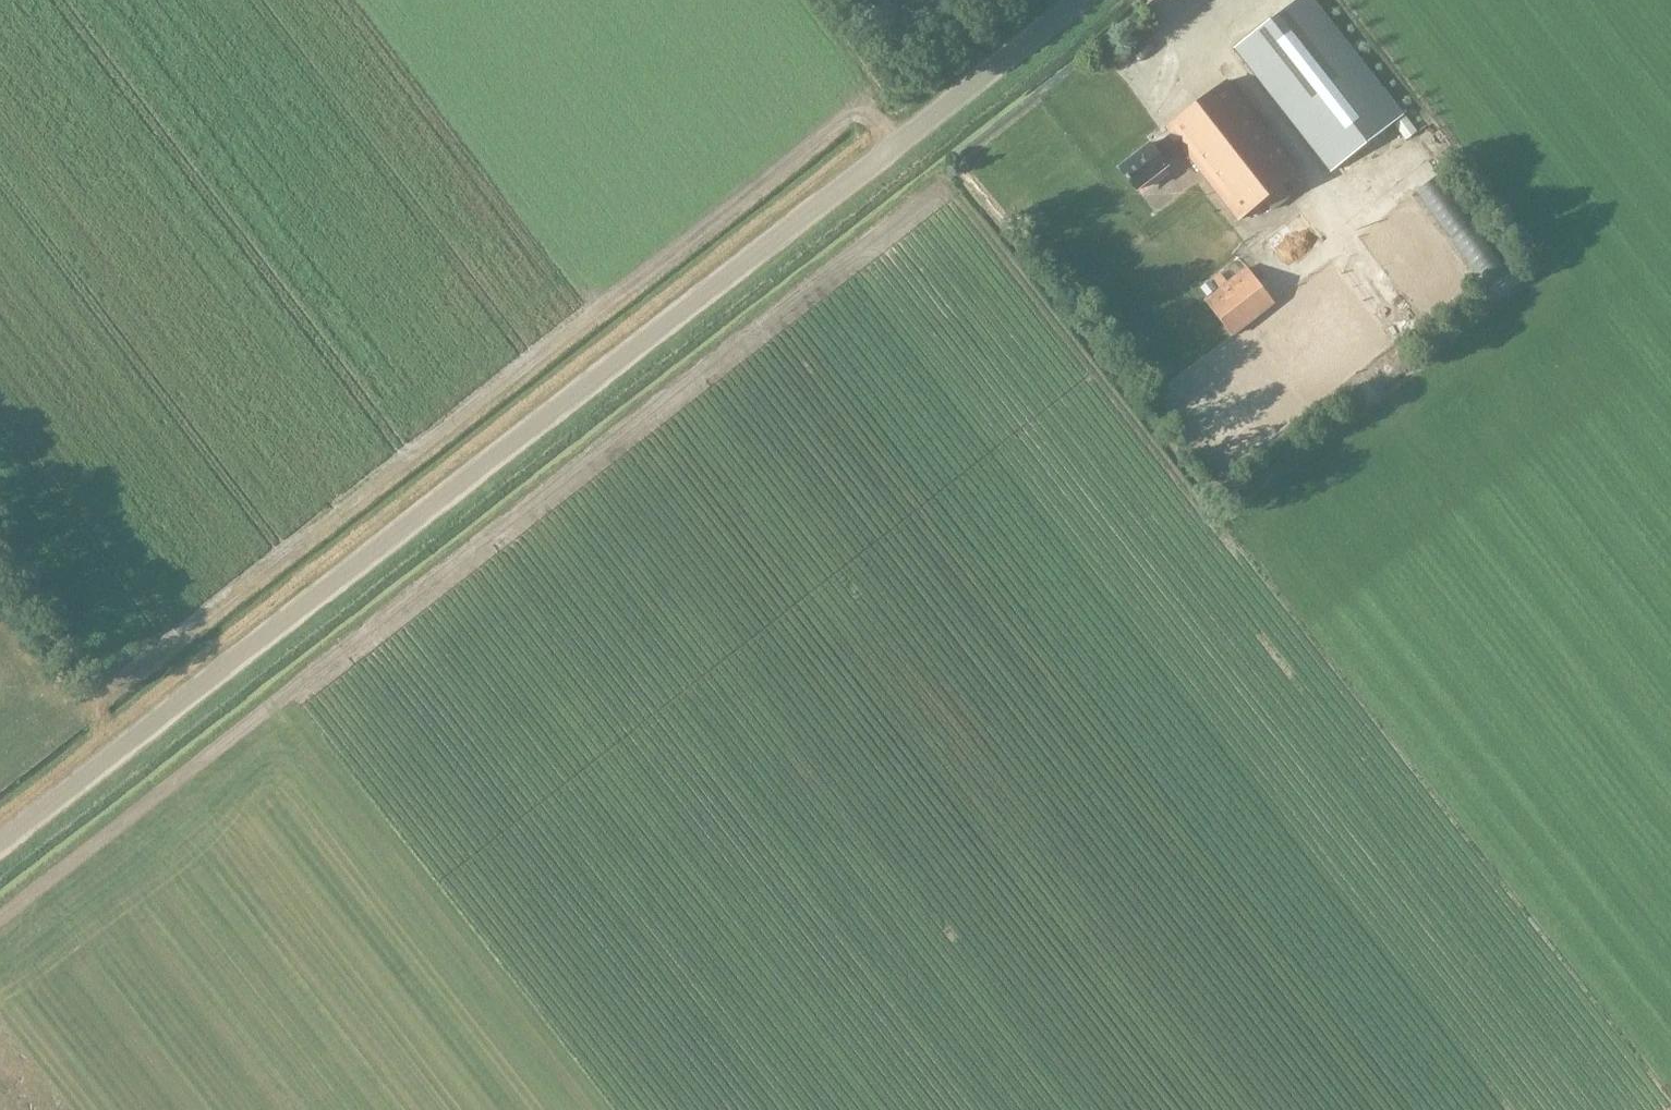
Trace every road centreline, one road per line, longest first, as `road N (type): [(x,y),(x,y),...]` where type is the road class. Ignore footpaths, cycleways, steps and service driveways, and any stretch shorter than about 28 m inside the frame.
road 1 (tertiary): [(0,842),(1081,0)]

